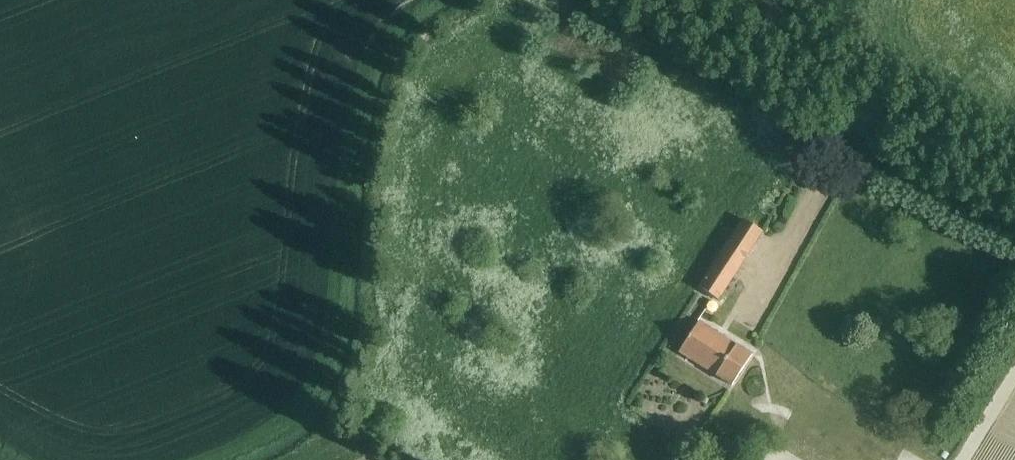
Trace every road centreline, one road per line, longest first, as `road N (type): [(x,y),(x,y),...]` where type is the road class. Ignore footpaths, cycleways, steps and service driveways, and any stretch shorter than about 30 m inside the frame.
road 1 (unclassified): [(1014,183),(842,81),(783,31),(762,0)]

